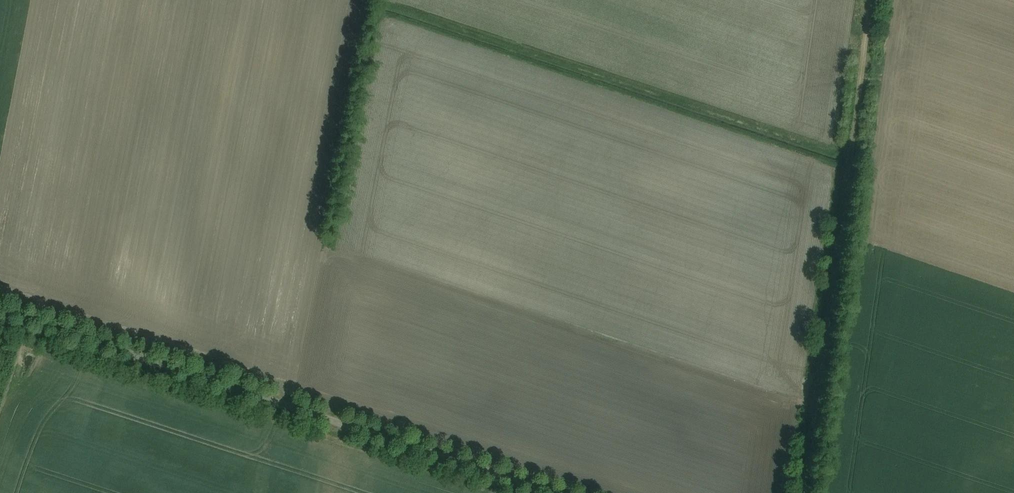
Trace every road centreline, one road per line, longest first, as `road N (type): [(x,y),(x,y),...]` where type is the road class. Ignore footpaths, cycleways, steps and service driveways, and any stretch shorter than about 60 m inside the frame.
road 1 (unclassified): [(0,304),(559,492)]
road 2 (track): [(802,492),(870,0)]

